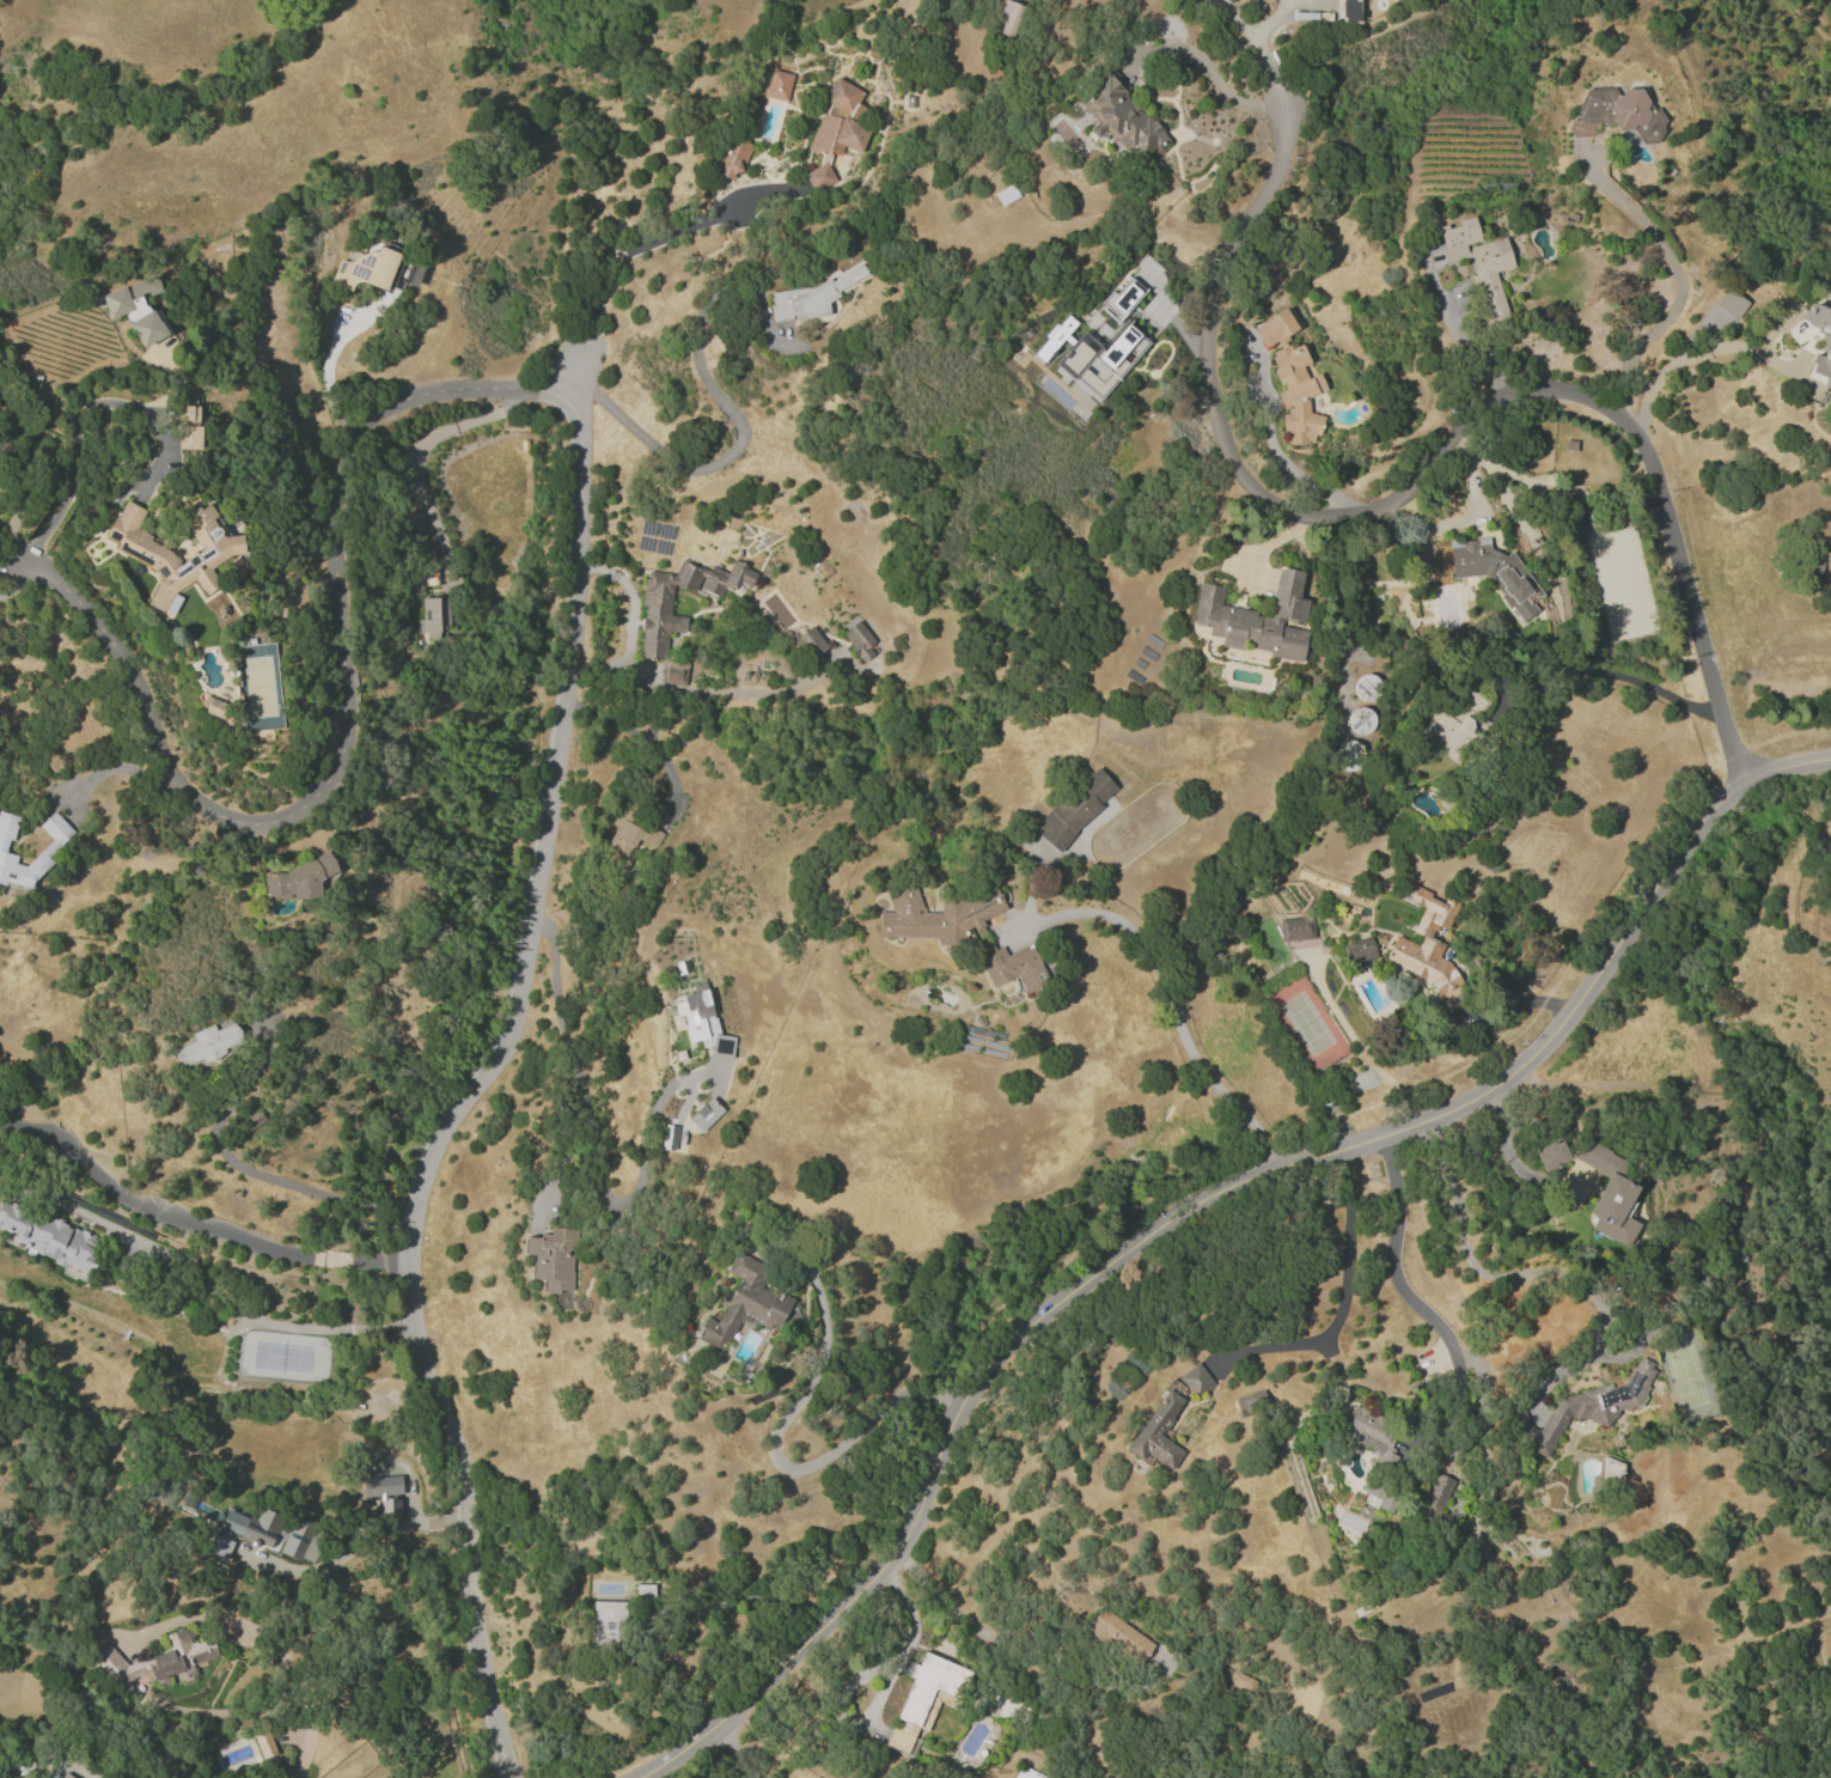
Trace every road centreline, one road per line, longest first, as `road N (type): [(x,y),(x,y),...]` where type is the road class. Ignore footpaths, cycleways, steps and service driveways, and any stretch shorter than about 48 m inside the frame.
road 1 (residential): [(1830,757),(1741,779),(1560,1034),(1508,1082),(1393,1133),(1251,1173),(1015,1331),(966,1396),(917,1515),(889,1555),(726,1716),(678,1759),(642,1777)]
road 2 (residential): [(511,1777),(475,1633),(453,1442),(415,1334),(408,1266),(419,1186),(434,1141),(502,1039),(533,908),(574,608),(581,456),(568,367)]
road 3 (residential): [(1741,779),(1641,440),(1585,396),(1509,391),(1476,404),(1405,495),(1381,513),(1313,517),(1280,505),(1238,473),(1219,434),(1207,367),(1213,293),(1237,232),(1272,178),(1287,132),(1283,103)]
road 4 (residential): [(568,367),(527,389),(470,388),(403,401),(347,436),(337,596),(346,741),(321,791),(267,826),(200,810),(178,785),(129,669),(98,623),(22,562)]

